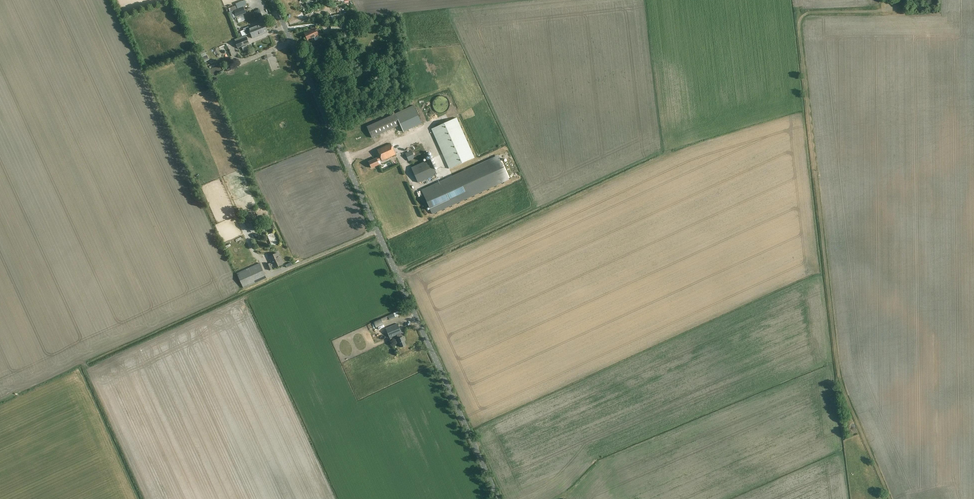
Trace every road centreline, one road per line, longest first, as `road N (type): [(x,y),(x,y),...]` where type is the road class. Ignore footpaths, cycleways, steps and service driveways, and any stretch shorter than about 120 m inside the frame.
road 1 (track): [(890,498),(840,384),(797,16),(894,10)]
road 2 (tertiary): [(499,498),(272,0)]
road 3 (track): [(398,278),(664,155)]

